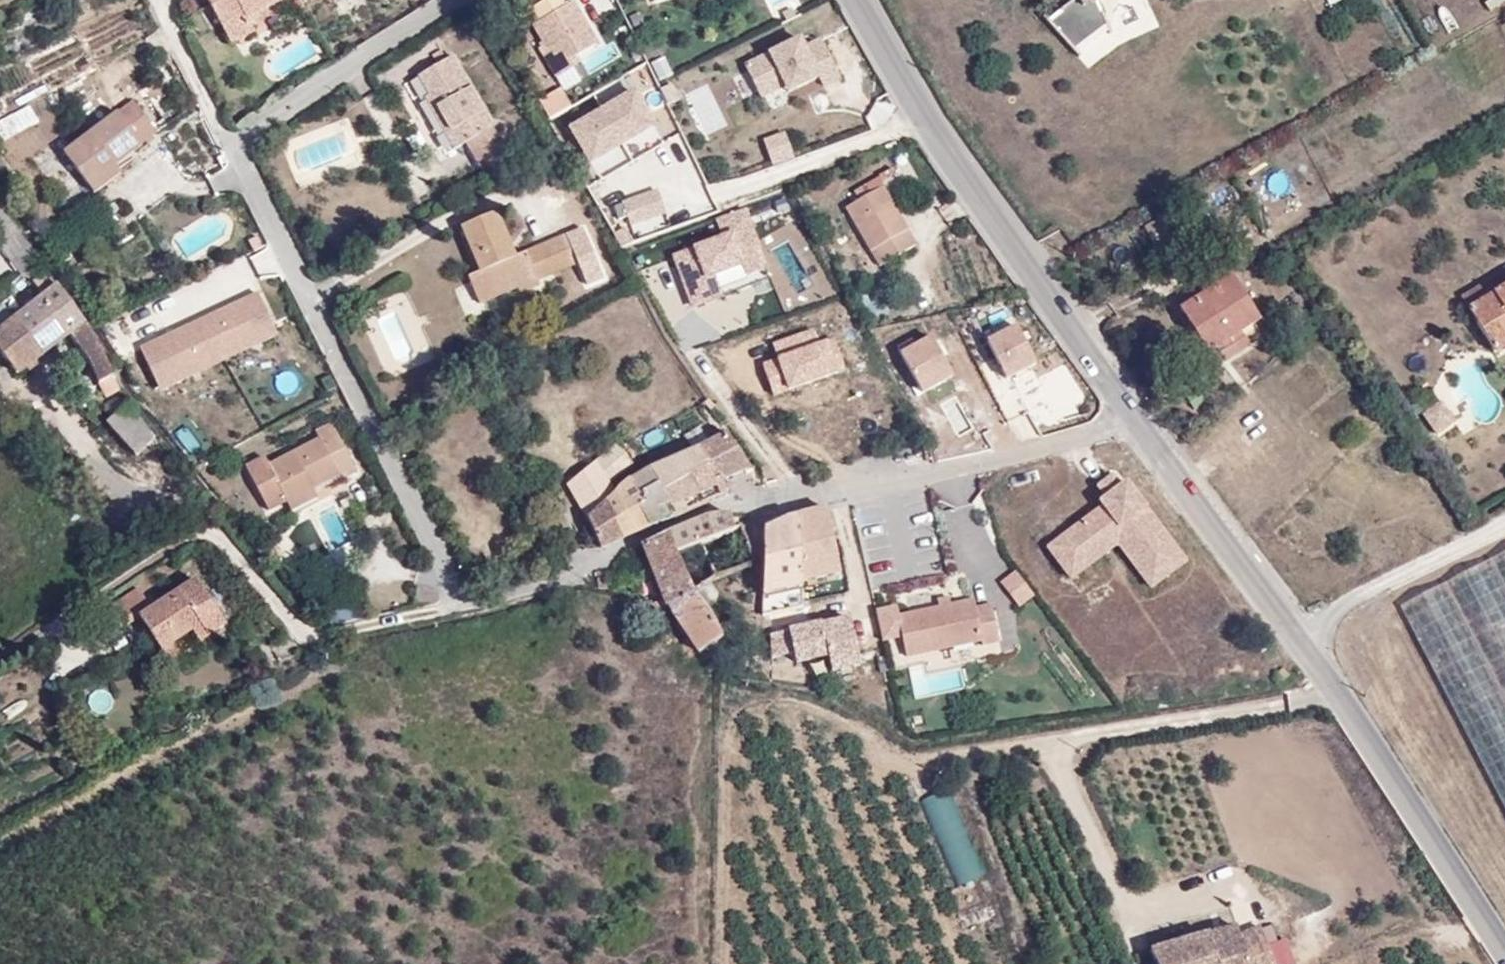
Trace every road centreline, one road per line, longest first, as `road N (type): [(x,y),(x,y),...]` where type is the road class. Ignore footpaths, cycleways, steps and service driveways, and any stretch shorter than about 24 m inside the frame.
road 1 (residential): [(1131,413),(776,503),(741,498),(580,571),(454,607),(232,144),(450,0)]
road 2 (tertiary): [(857,0),(918,114),(1131,413)]
road 3 (residential): [(1347,693),(909,764)]
road 4 (tertiary): [(1347,693),(1504,934)]
road 5 (tertiary): [(1131,413),(1297,635)]
road 6 (residential): [(1297,635),(1504,518)]

